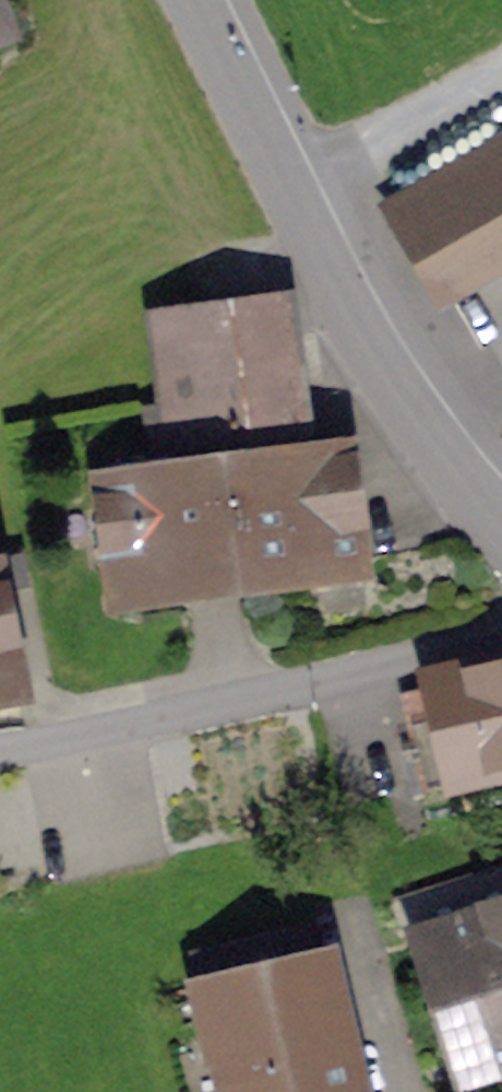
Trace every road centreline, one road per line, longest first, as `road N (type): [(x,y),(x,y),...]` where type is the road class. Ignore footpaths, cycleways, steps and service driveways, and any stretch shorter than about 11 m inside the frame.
road 1 (residential): [(501,513),(361,325),(190,0)]
road 2 (residential): [(0,751),(501,645)]

